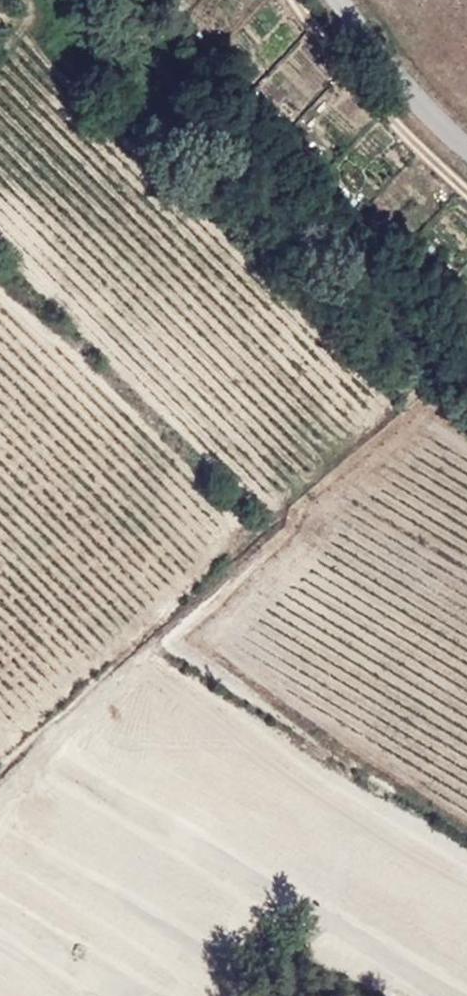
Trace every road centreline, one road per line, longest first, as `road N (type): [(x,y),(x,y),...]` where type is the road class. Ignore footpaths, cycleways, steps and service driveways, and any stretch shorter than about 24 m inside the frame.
road 1 (unclassified): [(343,0),(431,113),(466,145)]

